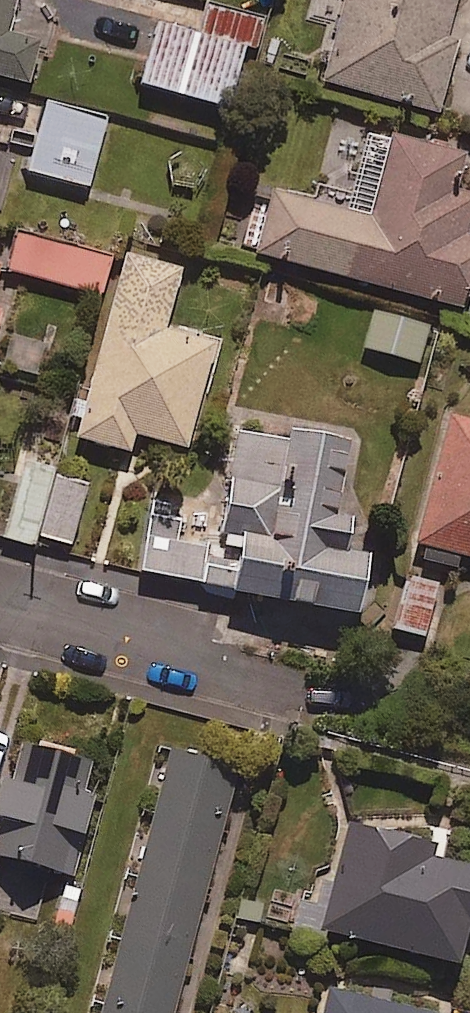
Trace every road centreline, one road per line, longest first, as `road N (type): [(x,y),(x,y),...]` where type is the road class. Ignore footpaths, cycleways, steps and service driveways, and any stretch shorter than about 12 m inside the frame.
road 1 (residential): [(288,675),(0,604)]

